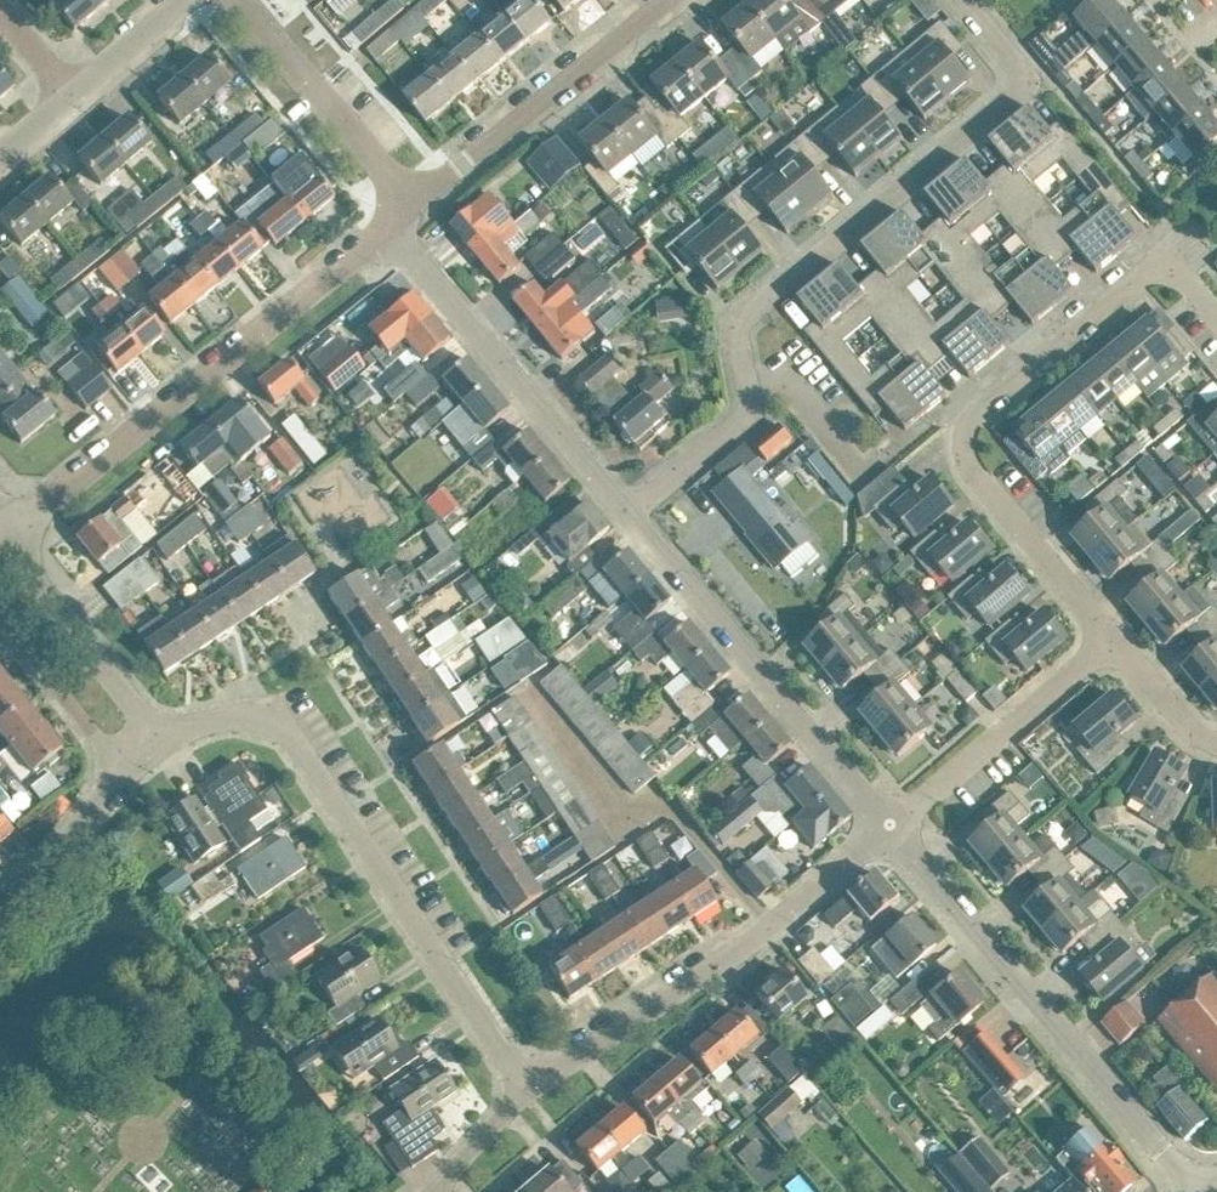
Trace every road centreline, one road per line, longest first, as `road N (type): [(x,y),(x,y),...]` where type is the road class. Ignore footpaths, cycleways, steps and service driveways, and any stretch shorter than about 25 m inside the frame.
road 1 (residential): [(957,0),(1018,82),(747,318),(736,341),(747,419),(627,517)]
road 2 (residential): [(1216,315),(1169,258),(974,413),(966,436),(970,461),(1112,640)]
road 3 (residential): [(531,1088),(295,737),(265,719),(232,716),(160,737)]
road 4 (residential): [(3,540),(385,230)]
road 5 (residential): [(1196,1191),(891,827)]
road 6 (residential): [(531,1088),(685,989),(891,827)]
road 7 (residential): [(891,827),(627,517)]
road 8 (residential): [(627,517),(385,230)]
road 9 (residential): [(415,205),(669,0)]
road 10 (residential): [(891,827),(1112,640)]
road 11 (residential): [(415,205),(242,0)]
road 12 (residential): [(160,737),(3,540)]
road 13 (residential): [(0,623),(118,773)]
road 14 (residential): [(118,773),(0,920)]
road 15 (unclassified): [(69,98),(186,0)]
road 16 (residential): [(1112,640),(1193,730),(1216,738)]
road 17 (residential): [(440,1191),(531,1088)]

